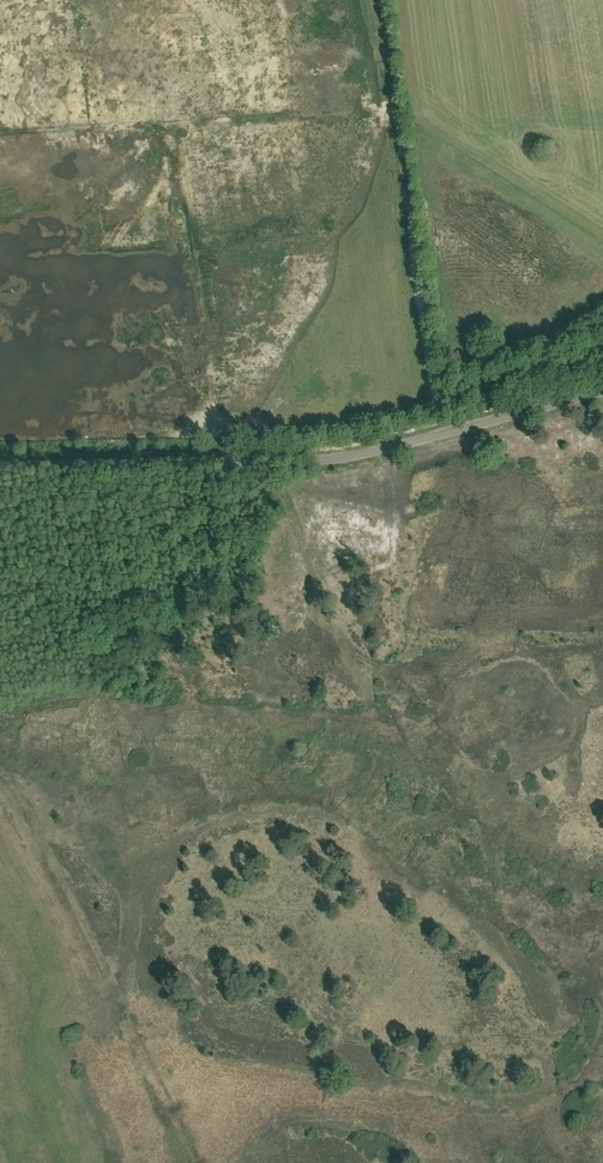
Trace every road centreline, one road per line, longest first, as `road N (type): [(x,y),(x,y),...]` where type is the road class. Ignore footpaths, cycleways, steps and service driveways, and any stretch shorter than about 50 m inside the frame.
road 1 (unclassified): [(0,463),(355,455),(602,389)]

